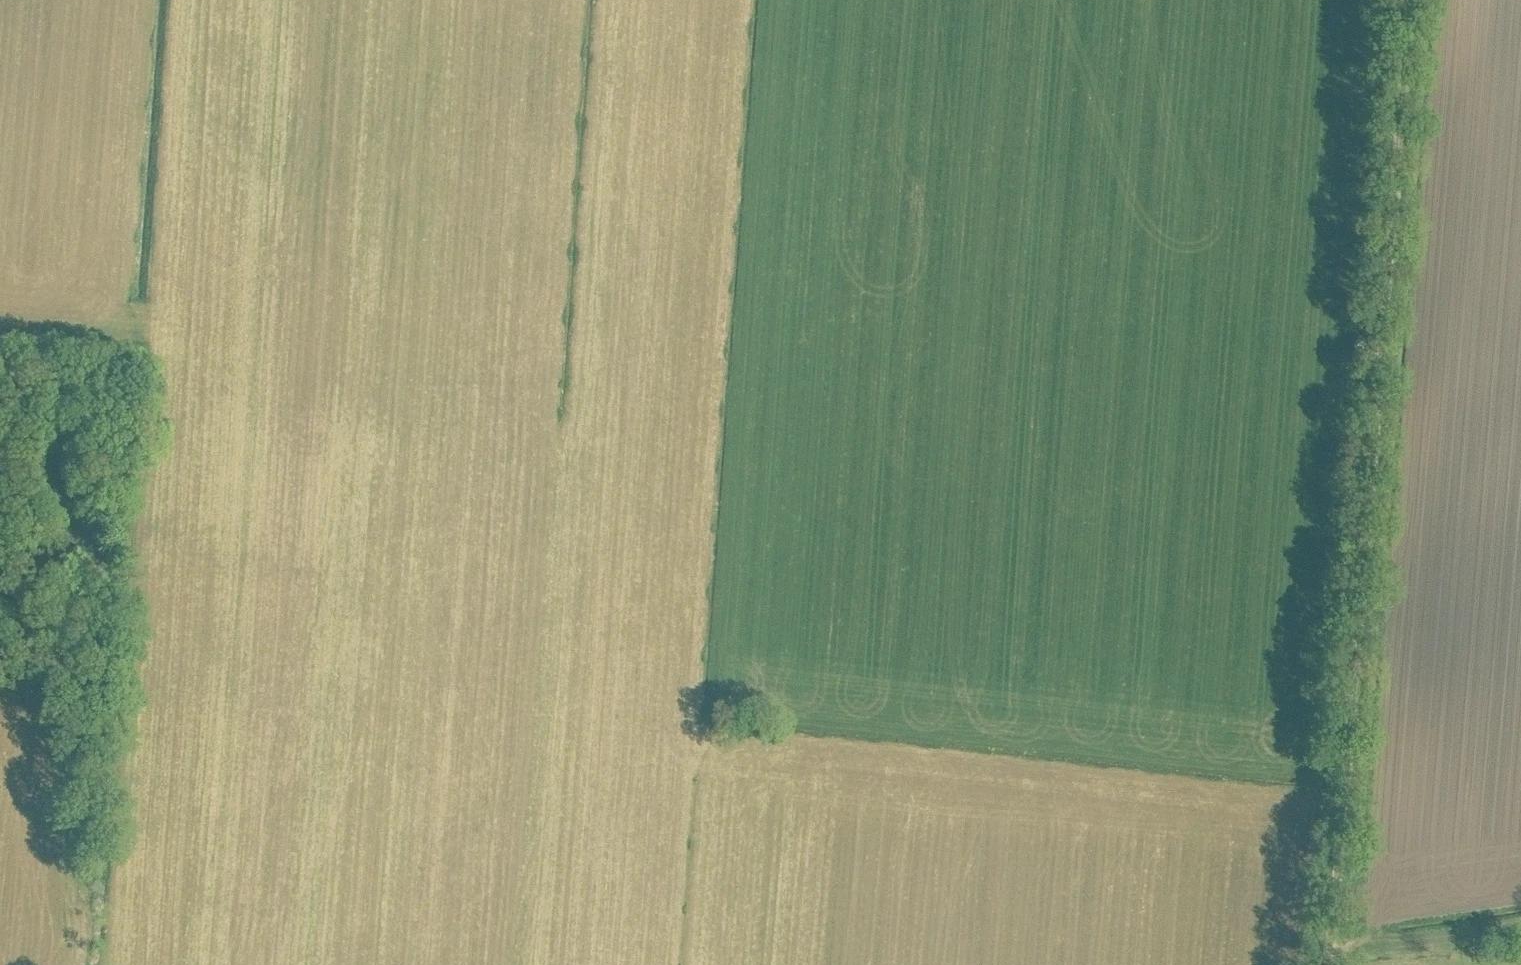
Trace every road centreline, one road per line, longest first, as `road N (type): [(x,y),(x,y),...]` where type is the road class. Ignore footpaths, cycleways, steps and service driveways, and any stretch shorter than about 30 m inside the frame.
road 1 (track): [(1328,964),(1409,0)]

